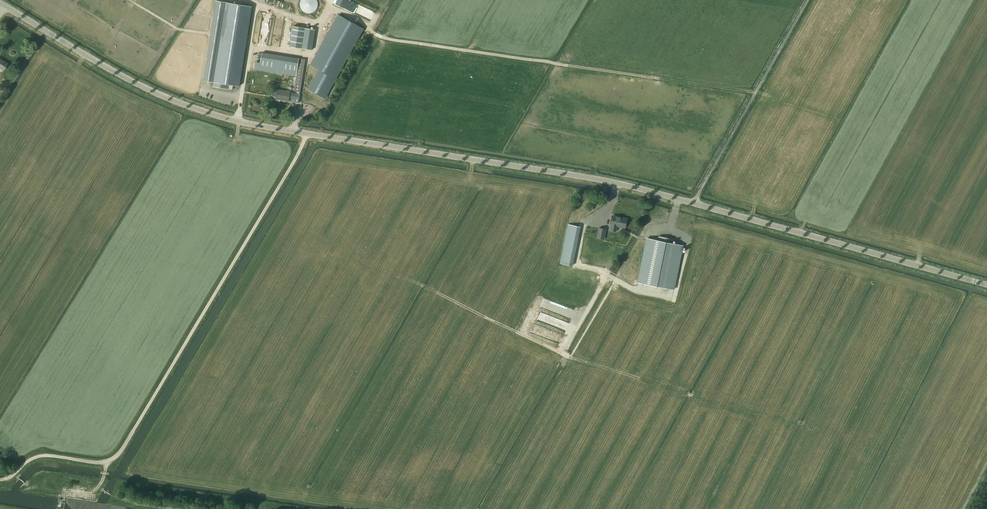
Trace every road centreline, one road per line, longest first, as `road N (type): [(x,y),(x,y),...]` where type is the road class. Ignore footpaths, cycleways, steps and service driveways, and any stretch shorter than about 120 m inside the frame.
road 1 (unclassified): [(986,288),(605,181),(224,118),(148,89),(0,1)]

